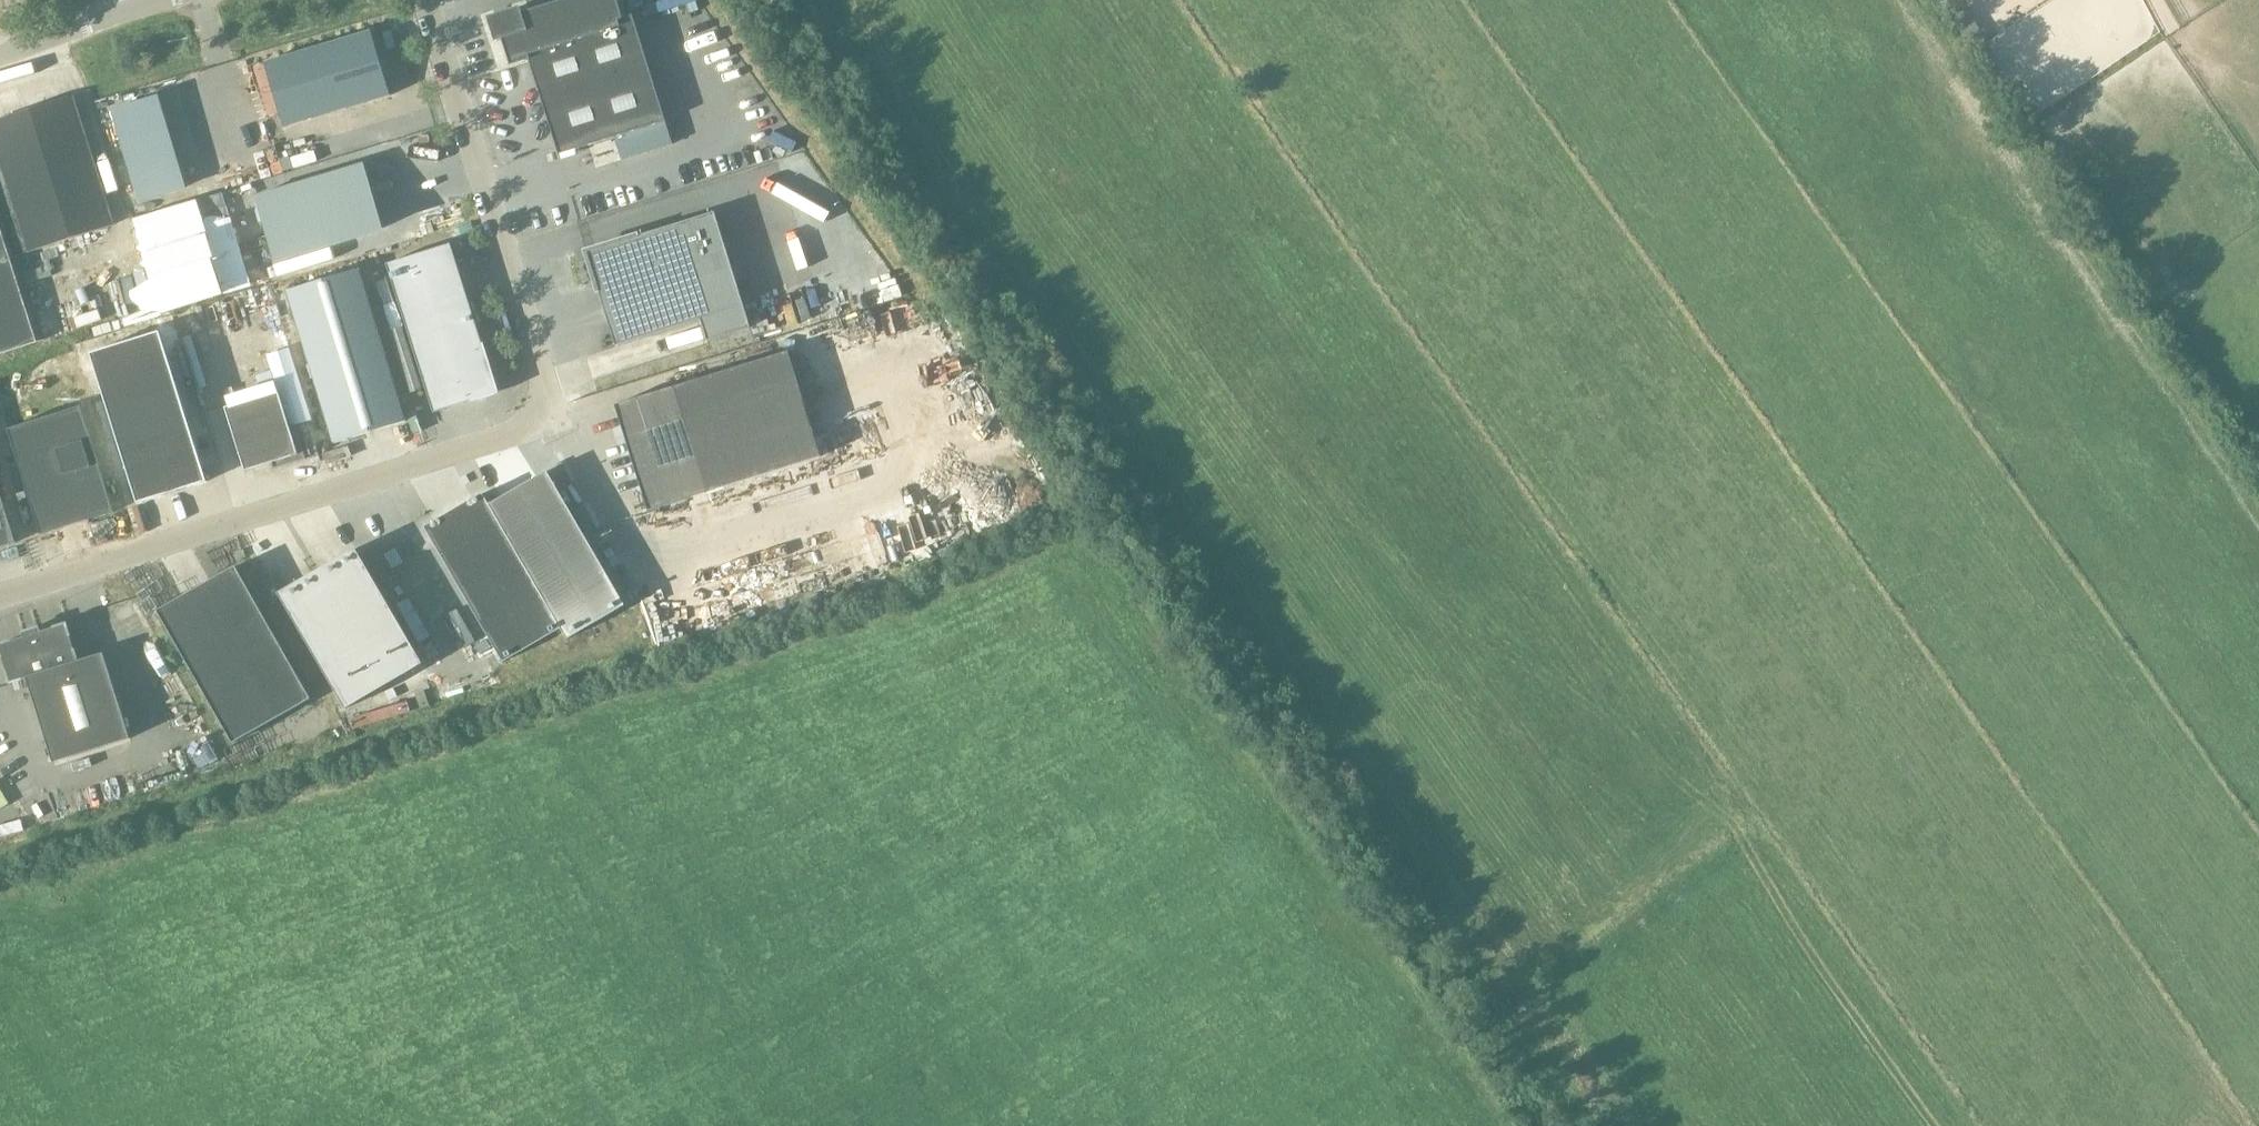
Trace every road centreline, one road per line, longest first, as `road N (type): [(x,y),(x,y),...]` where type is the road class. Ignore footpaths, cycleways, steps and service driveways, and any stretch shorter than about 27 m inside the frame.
road 1 (unclassified): [(0,596),(555,420),(426,0)]
road 2 (unclassified): [(0,52),(127,12)]

